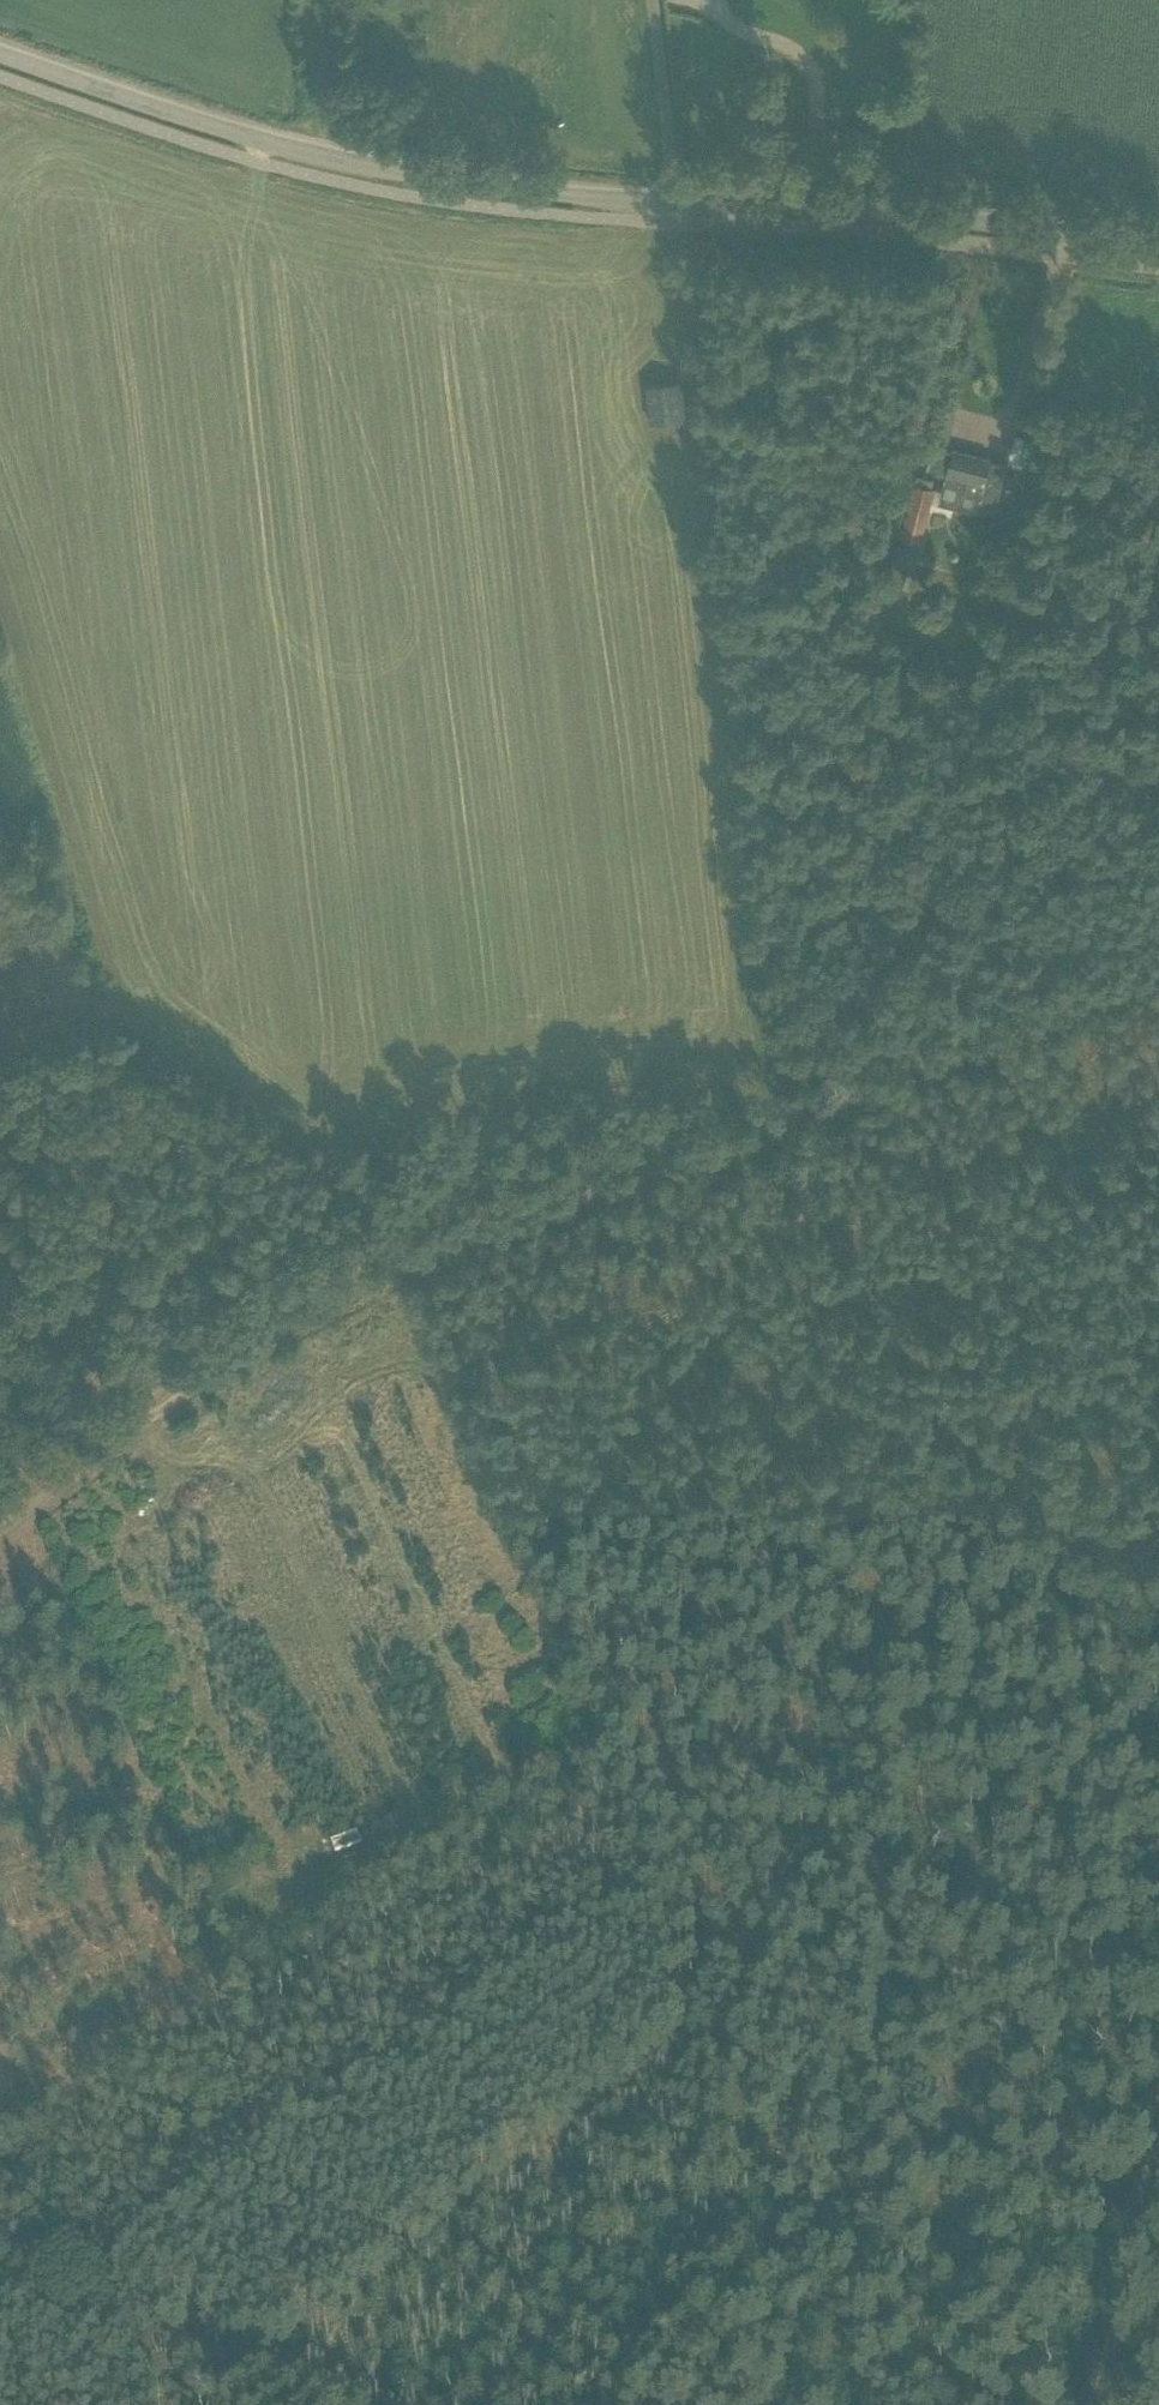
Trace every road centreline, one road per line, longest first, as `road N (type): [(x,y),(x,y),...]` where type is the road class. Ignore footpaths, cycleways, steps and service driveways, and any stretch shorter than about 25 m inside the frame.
road 1 (track): [(0,1537),(343,1294),(1158,969)]
road 2 (unclassified): [(1158,258),(425,181),(314,156),(0,49)]

